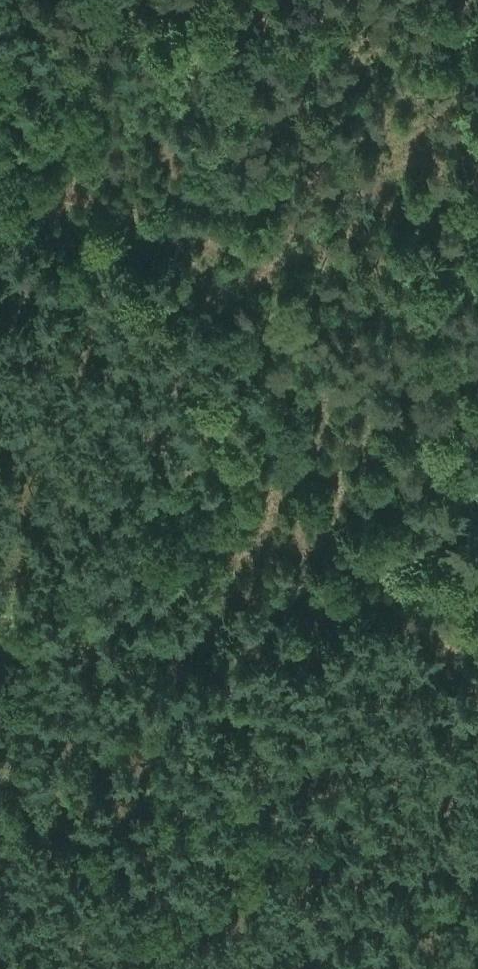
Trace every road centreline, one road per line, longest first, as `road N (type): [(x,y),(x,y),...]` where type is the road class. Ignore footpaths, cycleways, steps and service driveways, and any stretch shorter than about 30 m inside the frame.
road 1 (track): [(477,745),(51,968)]

